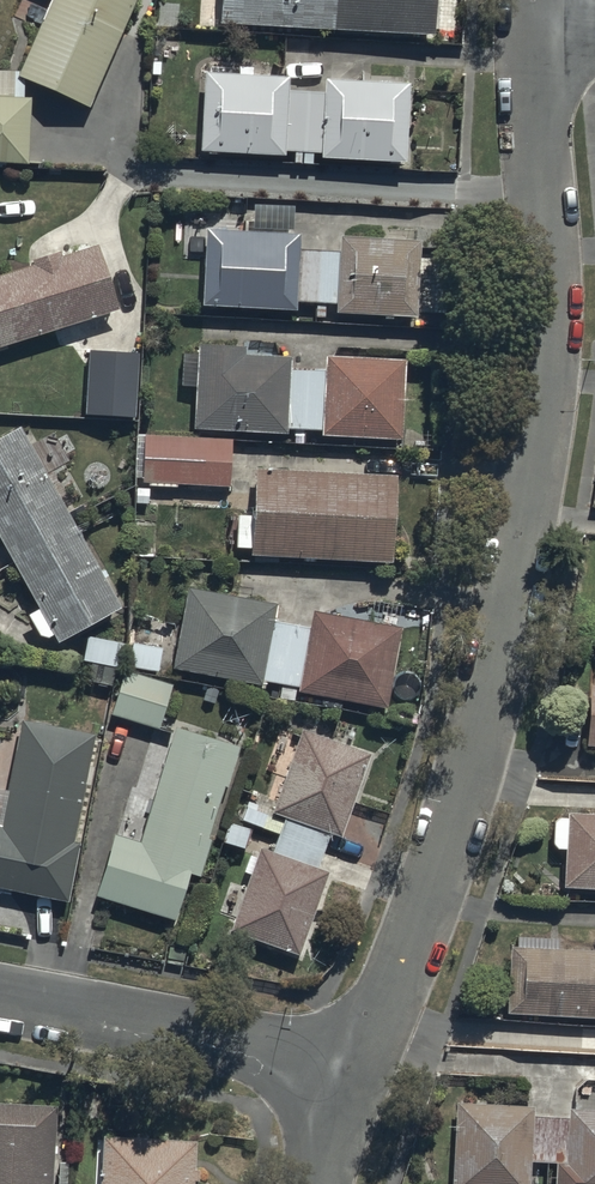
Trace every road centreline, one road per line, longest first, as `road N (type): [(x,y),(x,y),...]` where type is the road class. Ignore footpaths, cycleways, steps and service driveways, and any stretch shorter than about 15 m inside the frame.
road 1 (residential): [(536,14),(533,102),(553,250),(553,341),(517,568),(443,863),(354,1075)]
road 2 (residential): [(0,996),(354,1075)]

